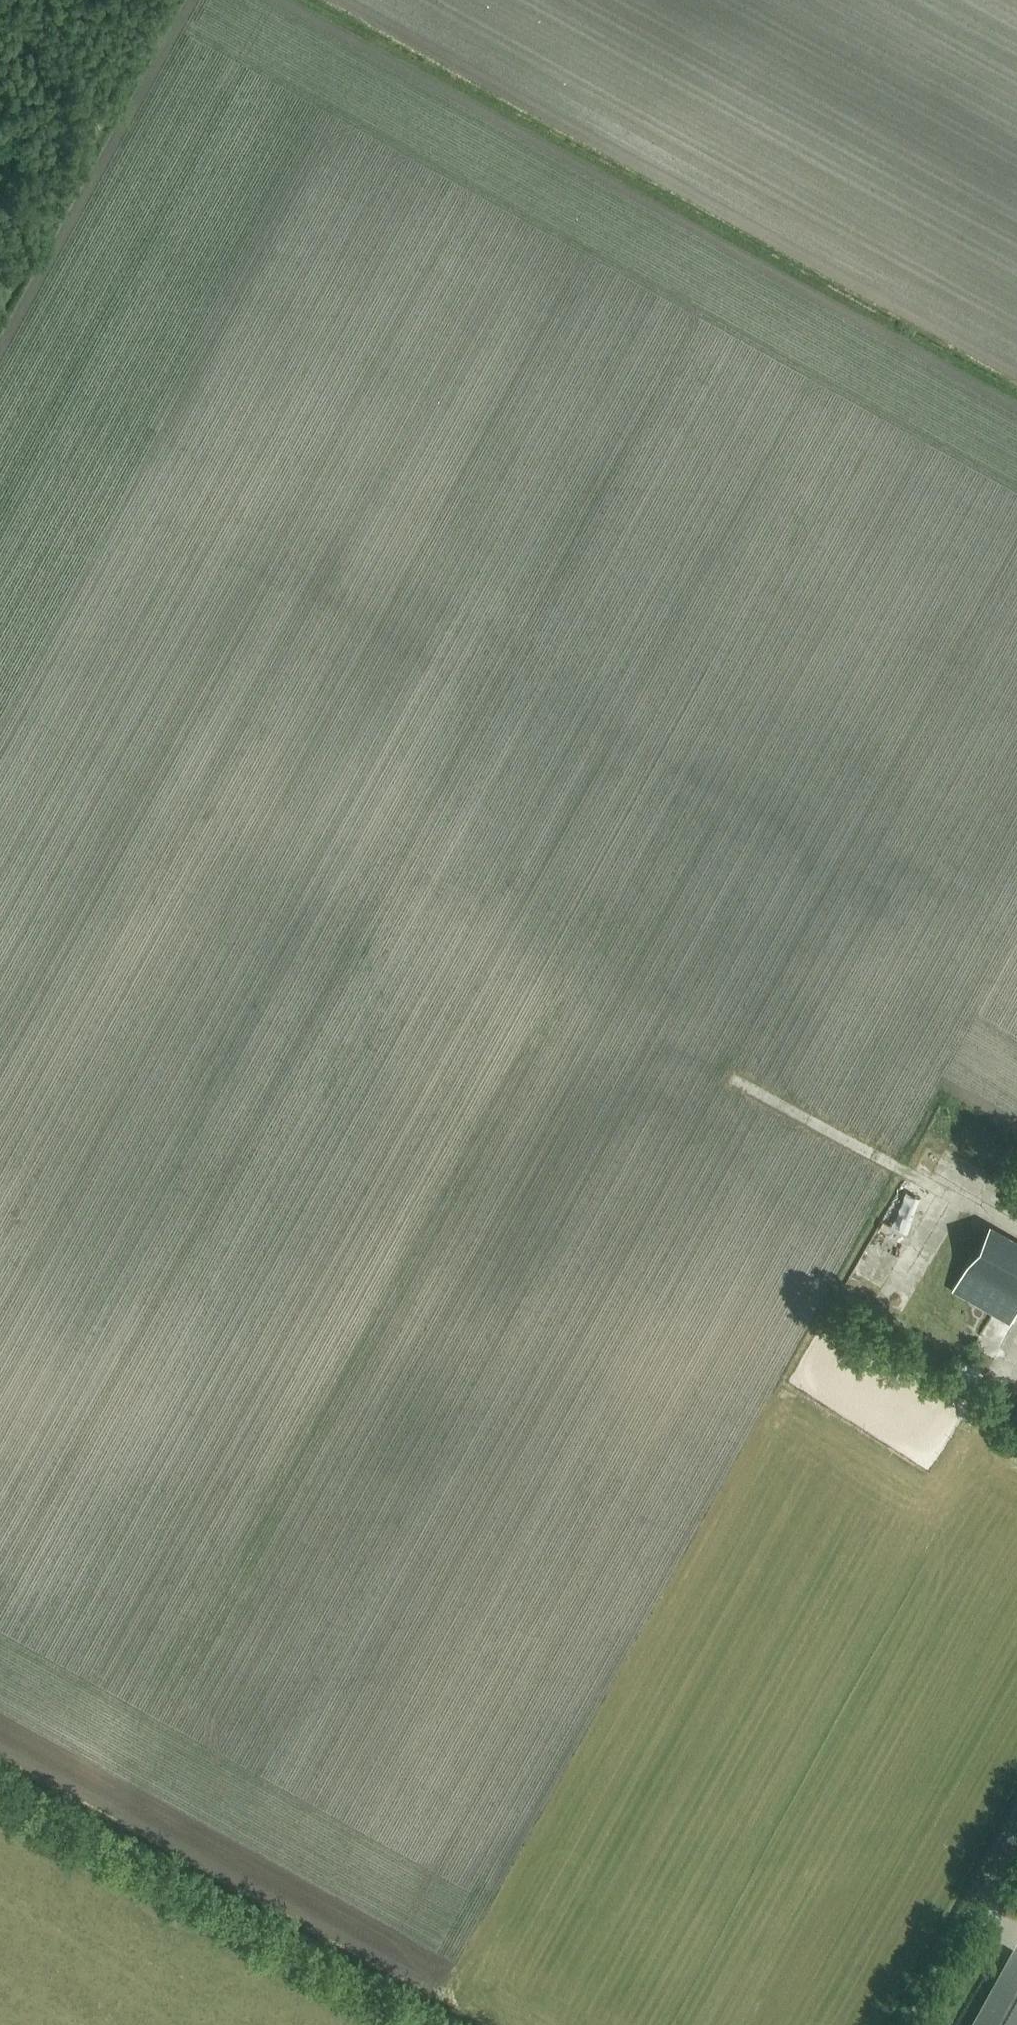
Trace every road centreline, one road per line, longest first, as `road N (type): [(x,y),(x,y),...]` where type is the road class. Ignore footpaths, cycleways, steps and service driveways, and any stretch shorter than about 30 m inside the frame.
road 1 (track): [(0,1805),(399,2024)]
road 2 (unclassified): [(914,2024),(1016,1839)]

